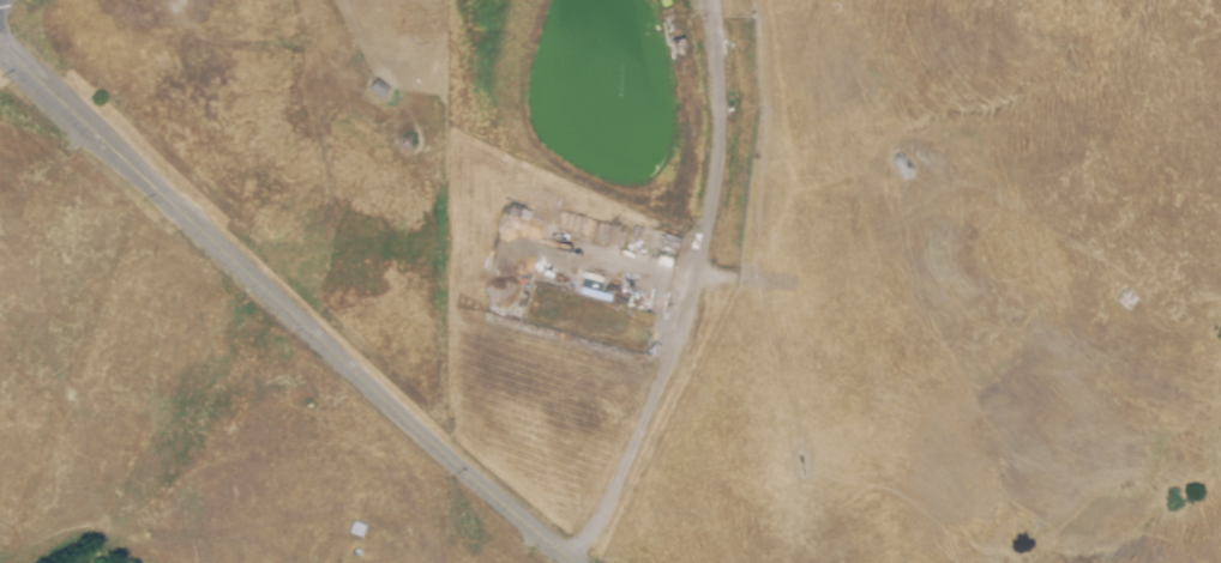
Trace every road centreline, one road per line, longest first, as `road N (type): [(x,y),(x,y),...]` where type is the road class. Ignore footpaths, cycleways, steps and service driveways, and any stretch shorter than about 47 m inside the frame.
road 1 (tertiary): [(0,48),(580,562)]

